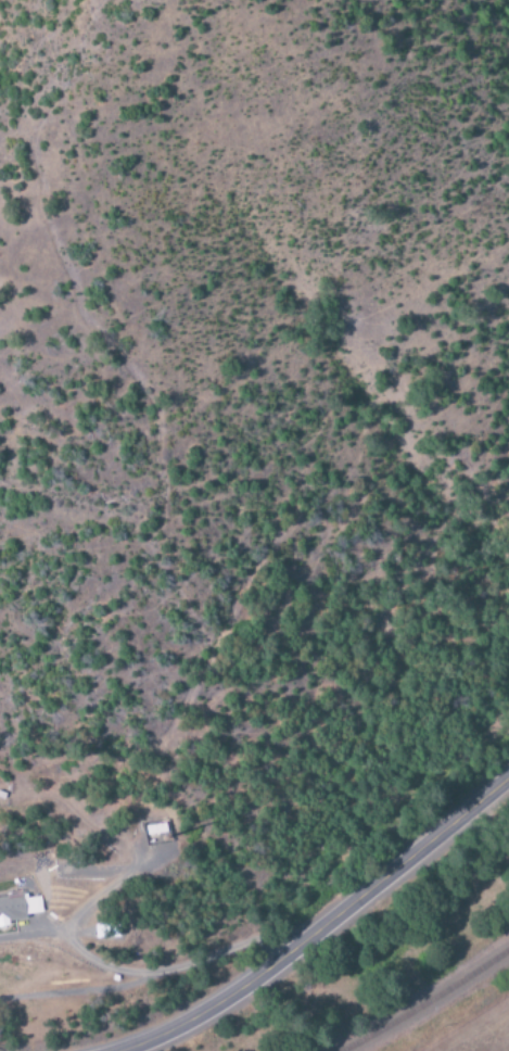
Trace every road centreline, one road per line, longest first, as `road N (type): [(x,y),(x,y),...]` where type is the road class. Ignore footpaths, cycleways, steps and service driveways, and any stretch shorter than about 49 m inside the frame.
road 1 (tertiary): [(120,1050),(234,991),(508,775)]

